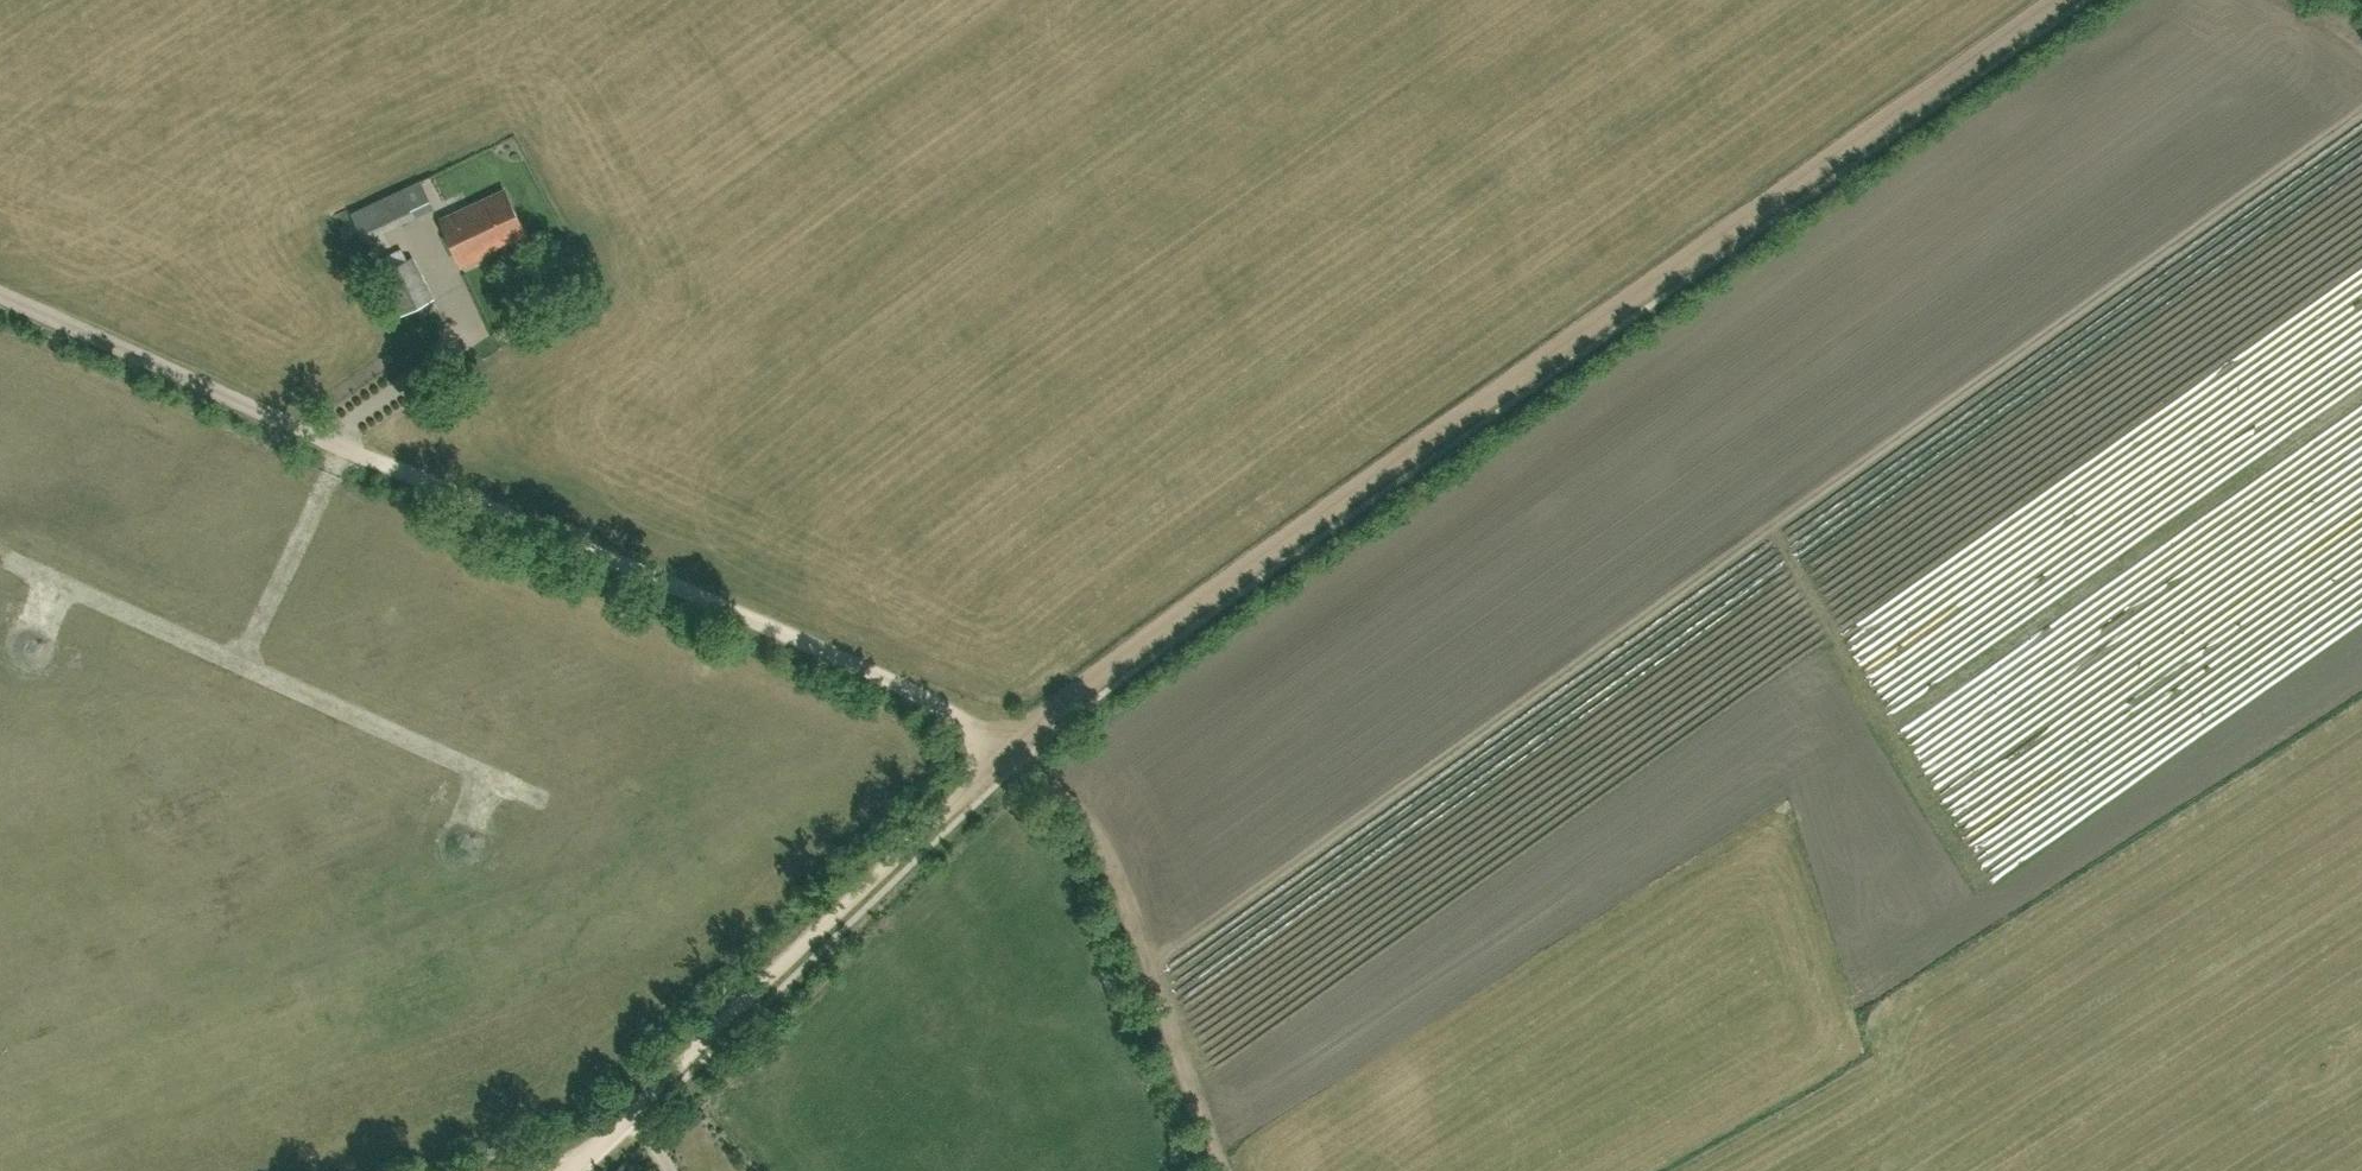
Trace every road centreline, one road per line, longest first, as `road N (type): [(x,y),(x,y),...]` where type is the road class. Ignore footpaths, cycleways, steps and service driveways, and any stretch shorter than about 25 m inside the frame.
road 1 (track): [(1011,748),(1117,663),(2055,0)]
road 2 (track): [(1011,748),(899,683),(0,293)]
road 3 (track): [(557,1170),(1011,748)]
road 4 (track): [(1226,1170),(1109,856),(1071,802),(1011,748)]

